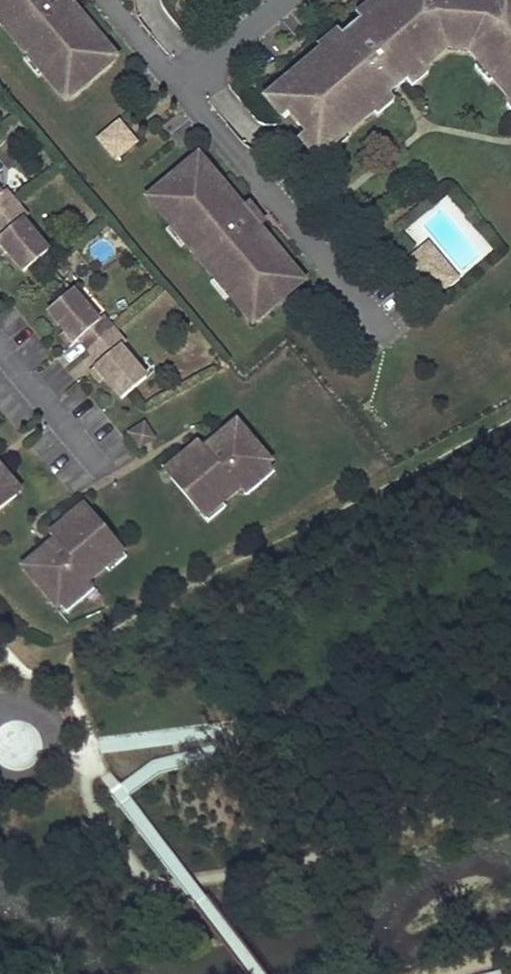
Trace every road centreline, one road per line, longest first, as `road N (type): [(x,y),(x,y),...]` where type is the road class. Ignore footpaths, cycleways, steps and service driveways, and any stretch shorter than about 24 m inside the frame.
road 1 (residential): [(0,780),(28,782),(50,766),(57,742),(50,721),(32,707),(7,705)]

